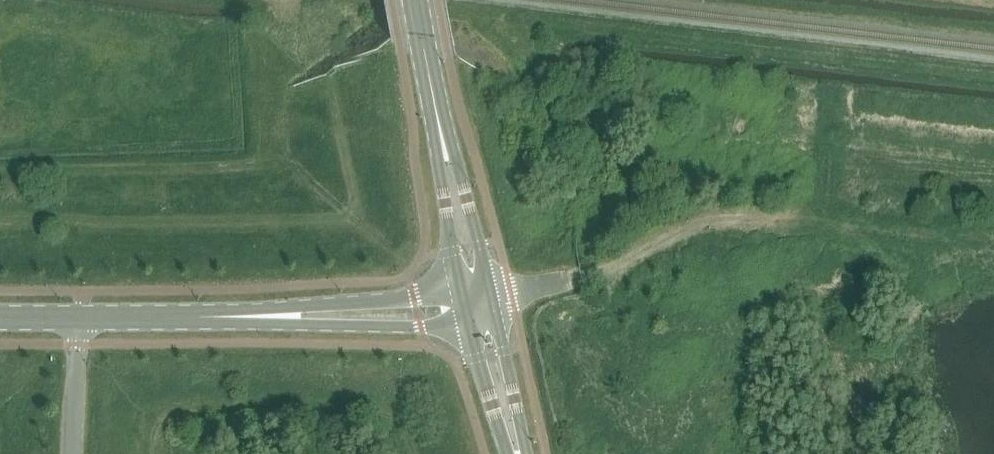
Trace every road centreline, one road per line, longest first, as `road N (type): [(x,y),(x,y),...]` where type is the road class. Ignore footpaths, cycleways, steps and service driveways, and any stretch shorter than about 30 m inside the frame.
road 1 (track): [(582,277),(699,225),(734,219),(993,235)]
road 2 (tertiary): [(239,317),(469,323)]
road 3 (tertiary): [(460,286),(410,299),(239,317)]
road 4 (secondary): [(491,298),(458,164),(436,113)]
road 5 (secondary): [(436,113),(438,168),(460,286)]
road 6 (tertiary): [(79,319),(239,317)]
road 7 (secondary): [(526,453),(491,298)]
road 8 (secondary): [(469,323),(508,453)]
road 9 (residential): [(79,319),(76,453)]

